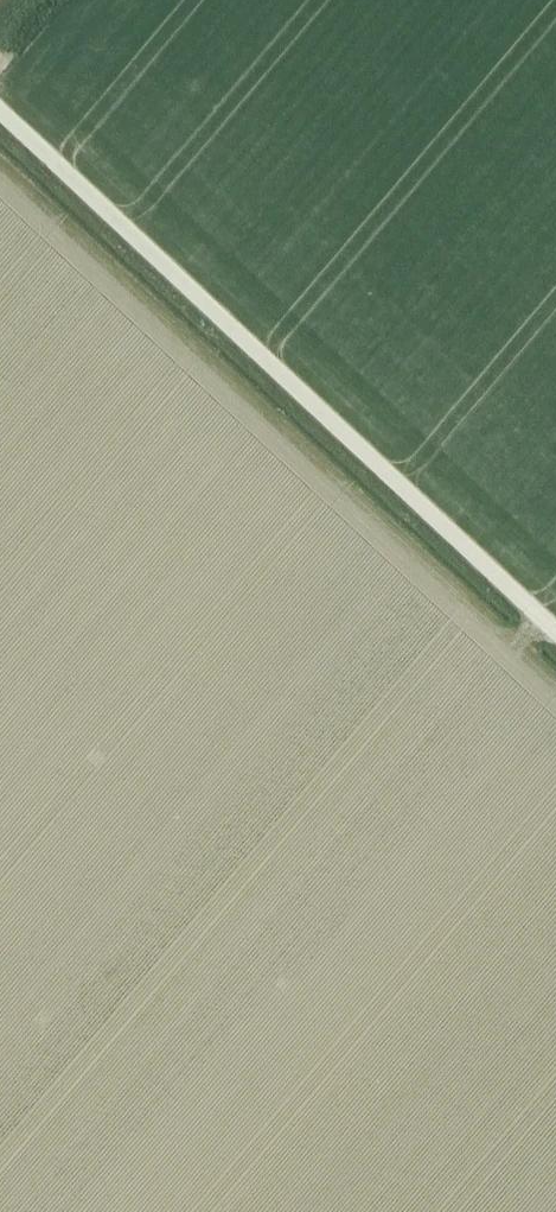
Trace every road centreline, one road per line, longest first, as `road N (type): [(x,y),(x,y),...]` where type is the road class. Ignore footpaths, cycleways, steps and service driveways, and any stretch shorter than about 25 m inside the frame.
road 1 (track): [(555,640),(0,122)]

